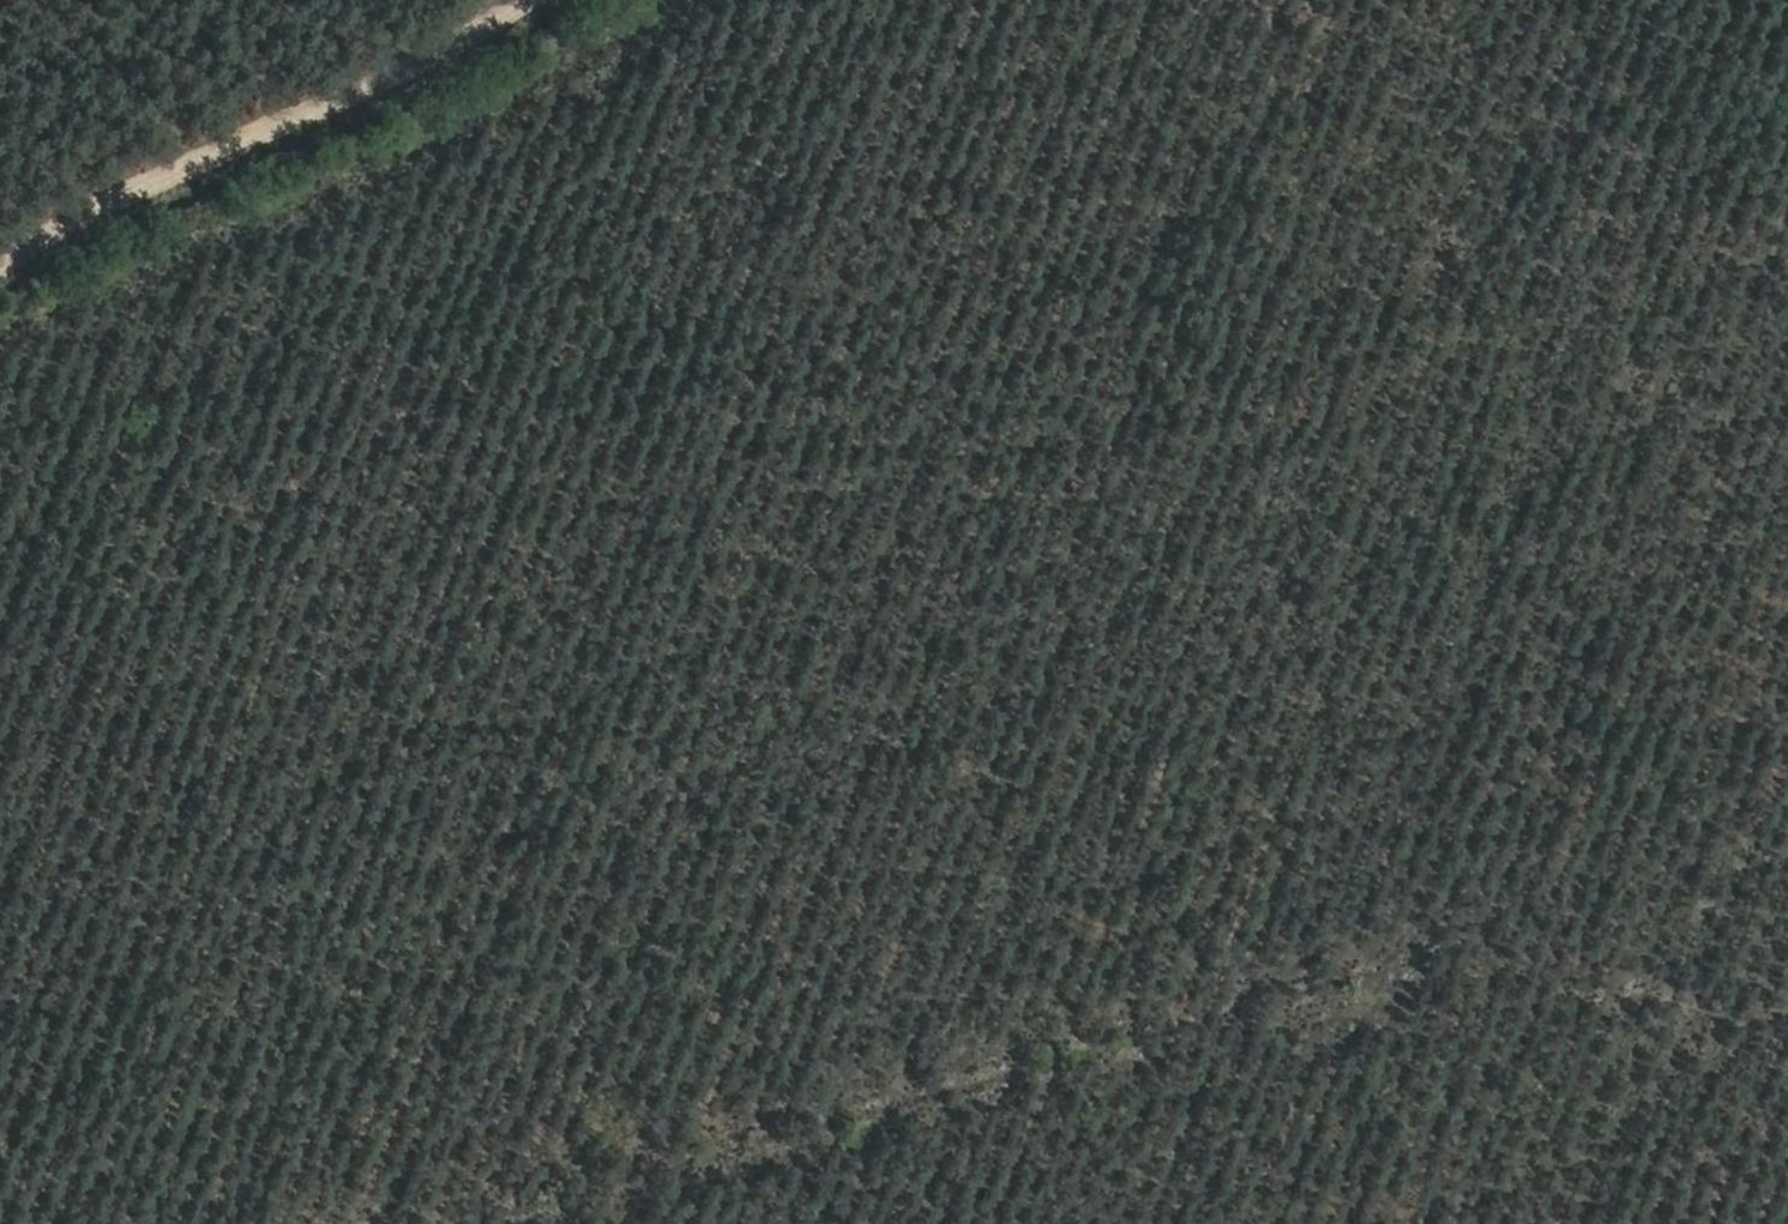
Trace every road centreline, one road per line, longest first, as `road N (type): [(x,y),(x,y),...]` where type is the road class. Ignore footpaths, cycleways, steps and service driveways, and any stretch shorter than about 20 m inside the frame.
road 1 (track): [(523,0),(59,228),(0,267)]

